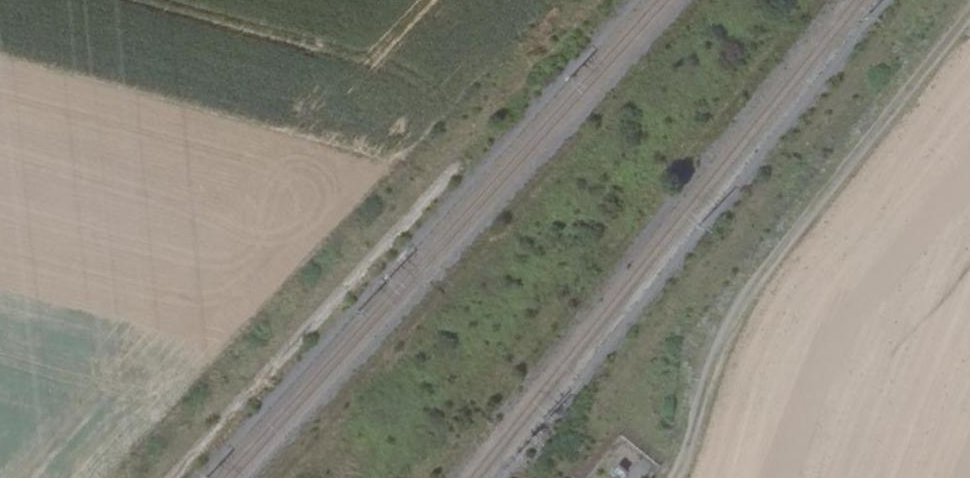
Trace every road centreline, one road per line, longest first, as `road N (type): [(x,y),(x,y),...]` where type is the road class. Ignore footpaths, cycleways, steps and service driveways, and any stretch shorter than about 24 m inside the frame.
road 1 (track): [(969,16),(752,296),(724,342),(679,477)]

